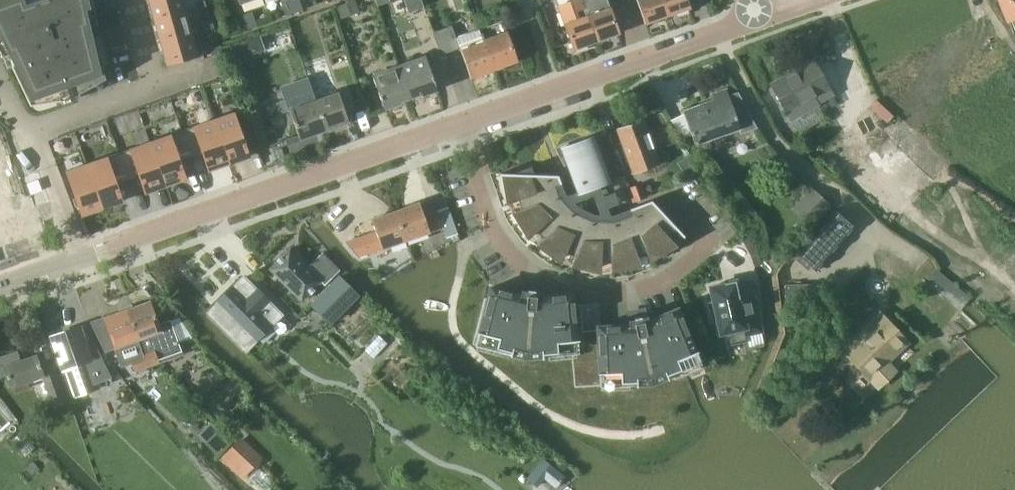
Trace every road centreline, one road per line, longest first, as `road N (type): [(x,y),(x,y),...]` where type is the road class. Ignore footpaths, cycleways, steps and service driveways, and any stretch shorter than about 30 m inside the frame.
road 1 (residential): [(668,182),(709,233),(644,276),(606,284),(568,280),(532,264),(498,228),(459,125)]
road 2 (tertiary): [(80,259),(459,125)]
road 3 (tertiary): [(459,125),(757,15)]
road 4 (residential): [(80,259),(34,129)]
road 5 (residential): [(34,129),(153,87)]

